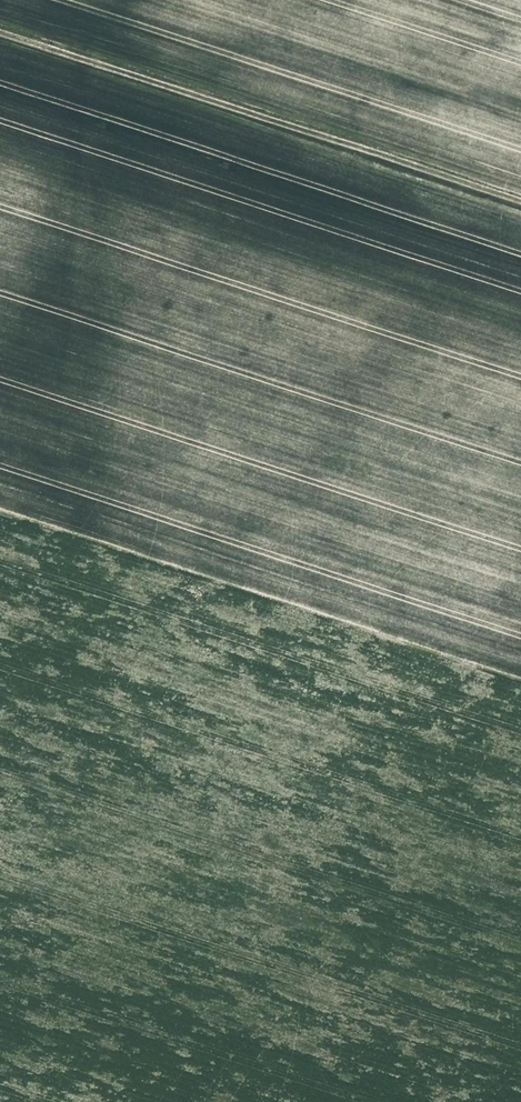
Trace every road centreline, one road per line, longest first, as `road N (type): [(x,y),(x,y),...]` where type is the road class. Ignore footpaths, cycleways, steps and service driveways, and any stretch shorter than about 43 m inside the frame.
road 1 (track): [(520,200),(0,30)]

